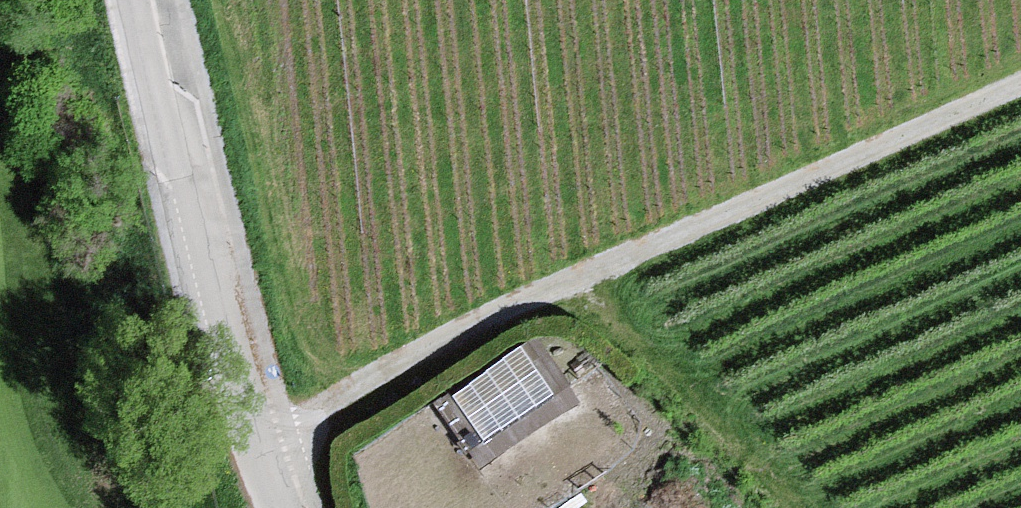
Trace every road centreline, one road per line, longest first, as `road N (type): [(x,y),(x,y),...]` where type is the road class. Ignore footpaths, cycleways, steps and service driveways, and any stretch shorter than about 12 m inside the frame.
road 1 (track): [(1020,58),(348,363),(297,427)]
road 2 (unclassified): [(320,507),(174,0)]
road 3 (track): [(515,287),(610,325),(778,507)]

